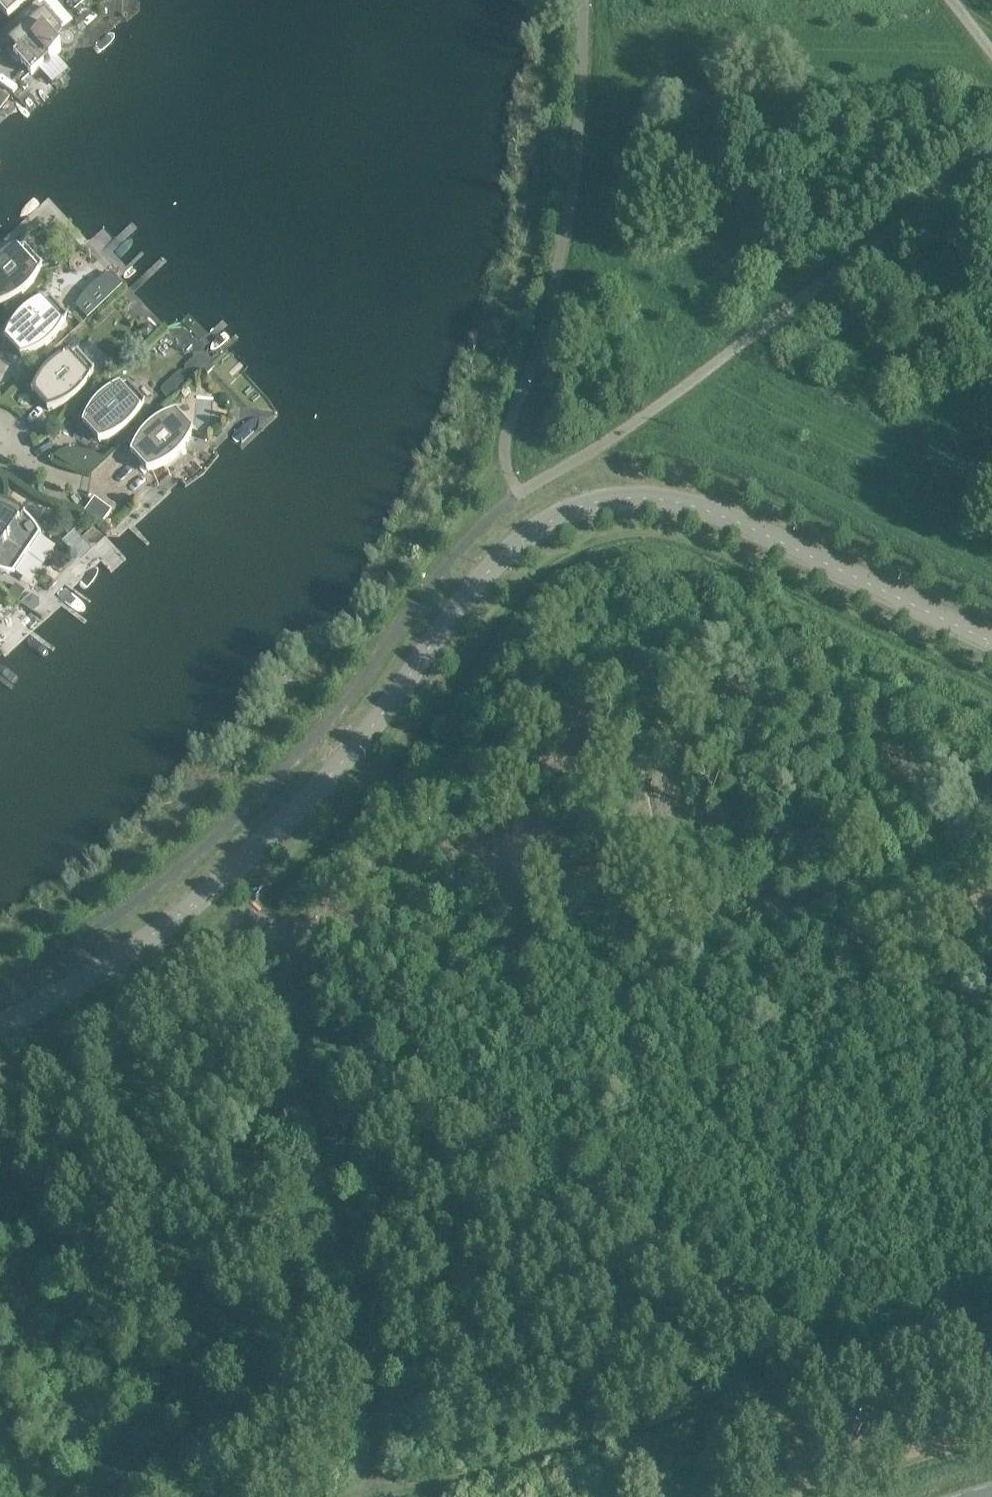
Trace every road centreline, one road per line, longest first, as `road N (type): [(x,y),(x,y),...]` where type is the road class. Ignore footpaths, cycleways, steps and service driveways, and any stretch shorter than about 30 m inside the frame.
road 1 (unclassified): [(0,1028),(188,914),(336,766),(511,549),(588,502),(657,497),(721,512),(991,641)]

